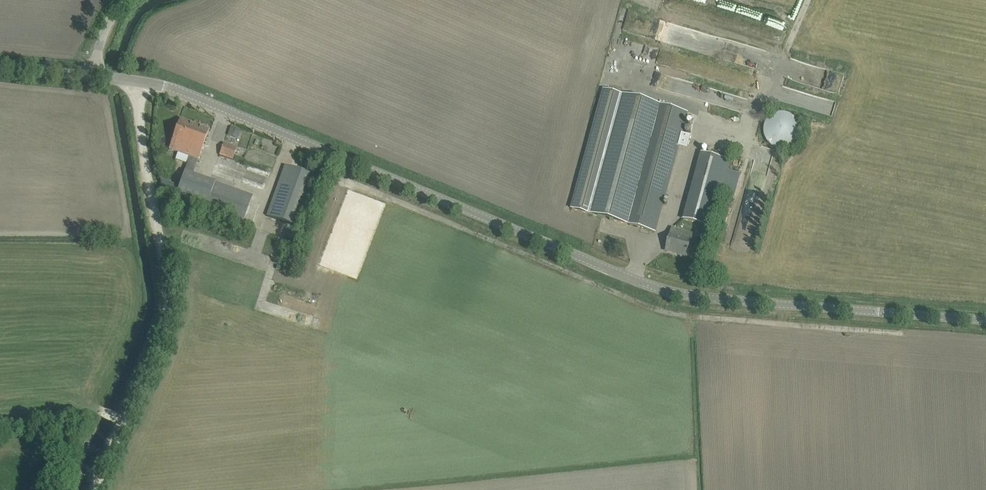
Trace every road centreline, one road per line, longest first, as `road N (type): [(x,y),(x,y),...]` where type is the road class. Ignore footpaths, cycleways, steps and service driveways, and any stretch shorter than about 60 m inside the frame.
road 1 (unclassified): [(985,318),(707,297),(629,278),(196,93),(94,76)]
road 2 (track): [(131,80),(167,304),(93,489)]

